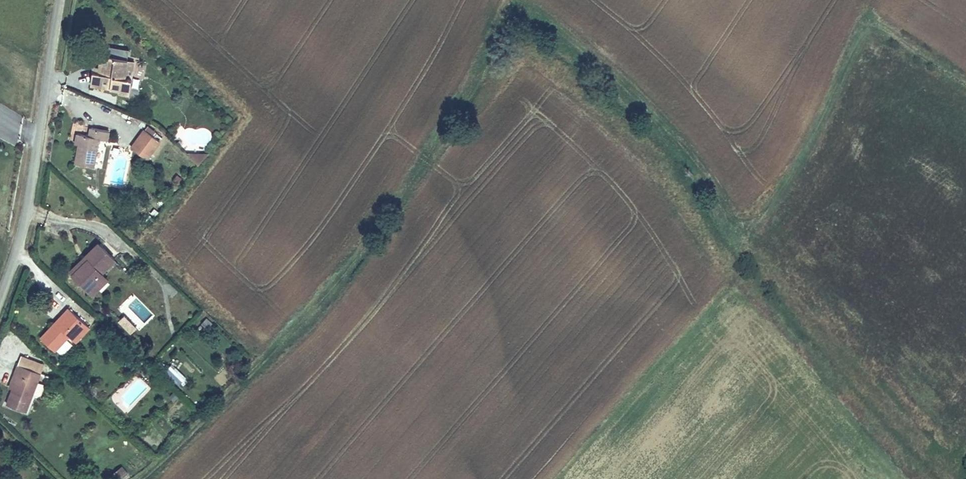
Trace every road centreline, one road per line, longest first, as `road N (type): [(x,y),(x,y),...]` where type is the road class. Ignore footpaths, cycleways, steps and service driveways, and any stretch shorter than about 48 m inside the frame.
road 1 (track): [(143,478),(279,352),(369,252),(446,141),(504,30),(521,18),(553,34),(688,160),(726,224),(746,237),(790,173),(858,37),(895,31),(965,78)]
road 2 (track): [(746,237),(749,252),(916,441),(939,456),(965,449)]
road 3 (tertiary): [(0,297),(28,204),(60,0)]

